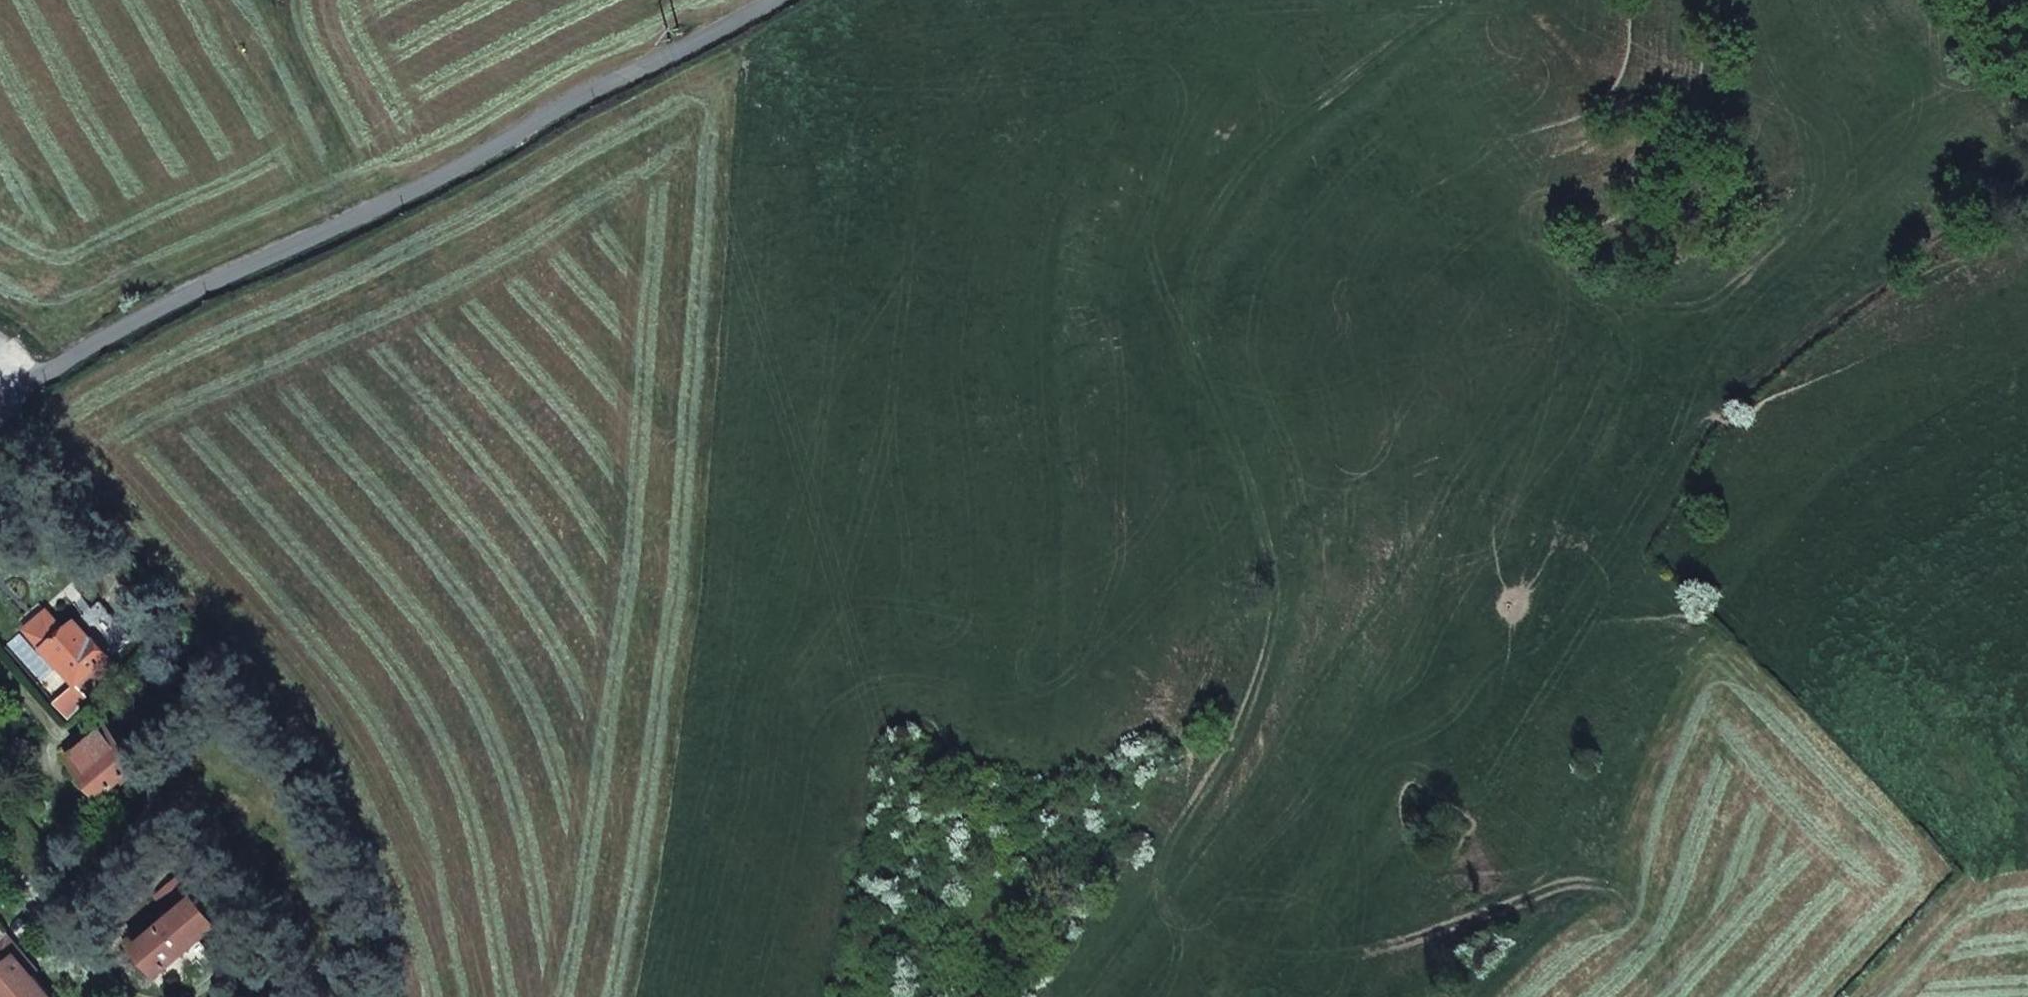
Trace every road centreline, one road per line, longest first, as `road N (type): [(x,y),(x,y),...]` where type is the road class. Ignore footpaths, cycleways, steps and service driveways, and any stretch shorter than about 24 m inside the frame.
road 1 (unclassified): [(784,0),(463,170),(153,308),(0,414)]

